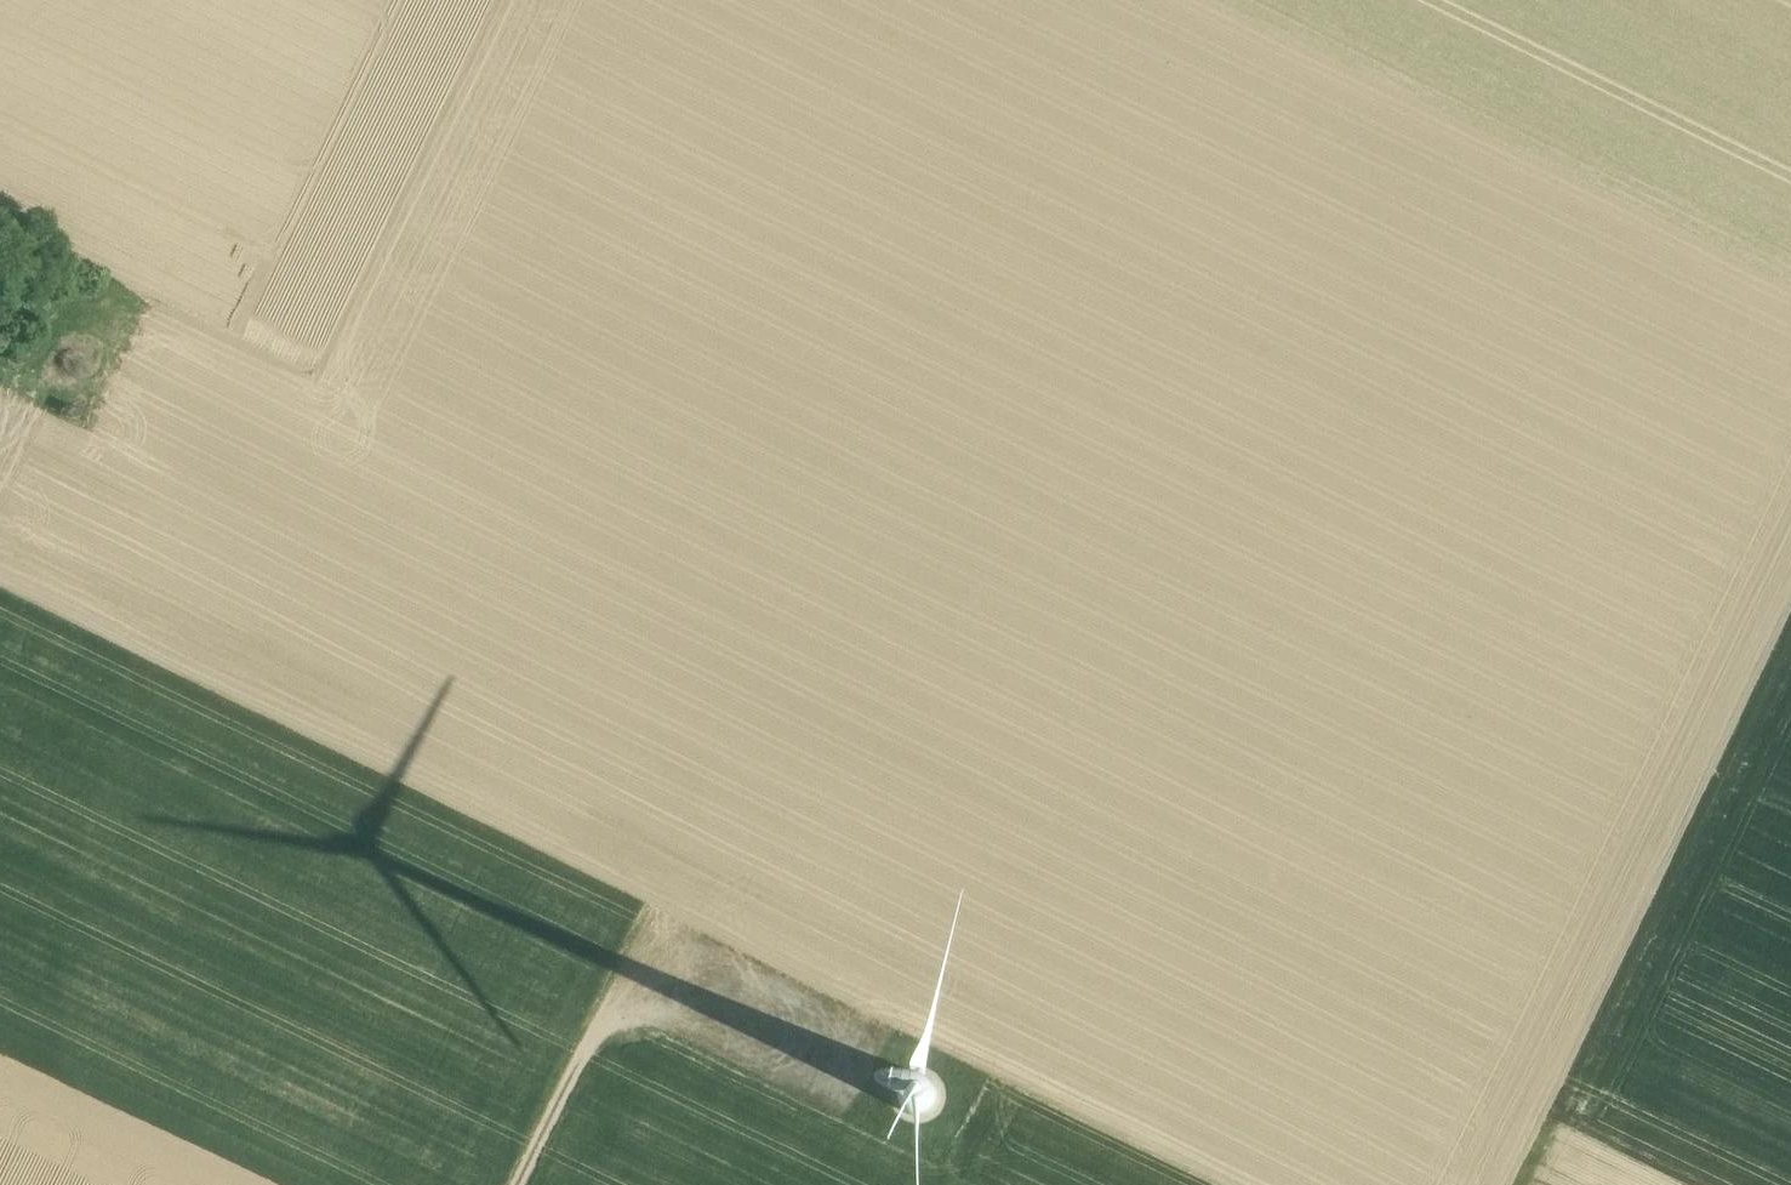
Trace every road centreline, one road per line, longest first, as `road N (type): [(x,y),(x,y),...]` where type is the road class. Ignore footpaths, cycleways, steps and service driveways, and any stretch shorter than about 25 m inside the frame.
road 1 (track): [(517,1184),(619,982),(856,1091)]

